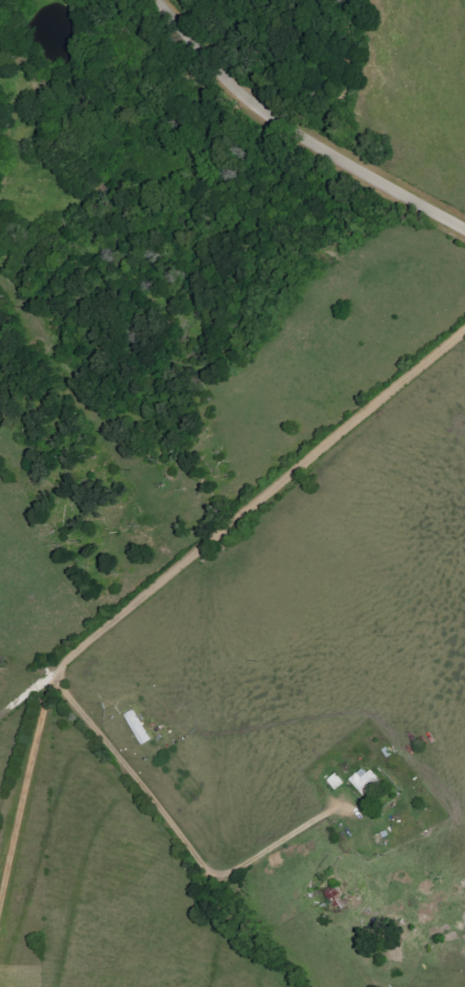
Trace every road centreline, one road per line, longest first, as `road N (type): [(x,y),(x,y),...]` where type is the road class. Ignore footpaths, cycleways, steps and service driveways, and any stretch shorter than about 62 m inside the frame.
road 1 (residential): [(464,337),(118,618),(63,675)]
road 2 (residential): [(464,224),(313,148),(209,60),(161,0)]
road 3 (residential): [(63,675),(194,849),(231,881)]
road 4 (residential): [(231,881),(328,816),(355,808)]

